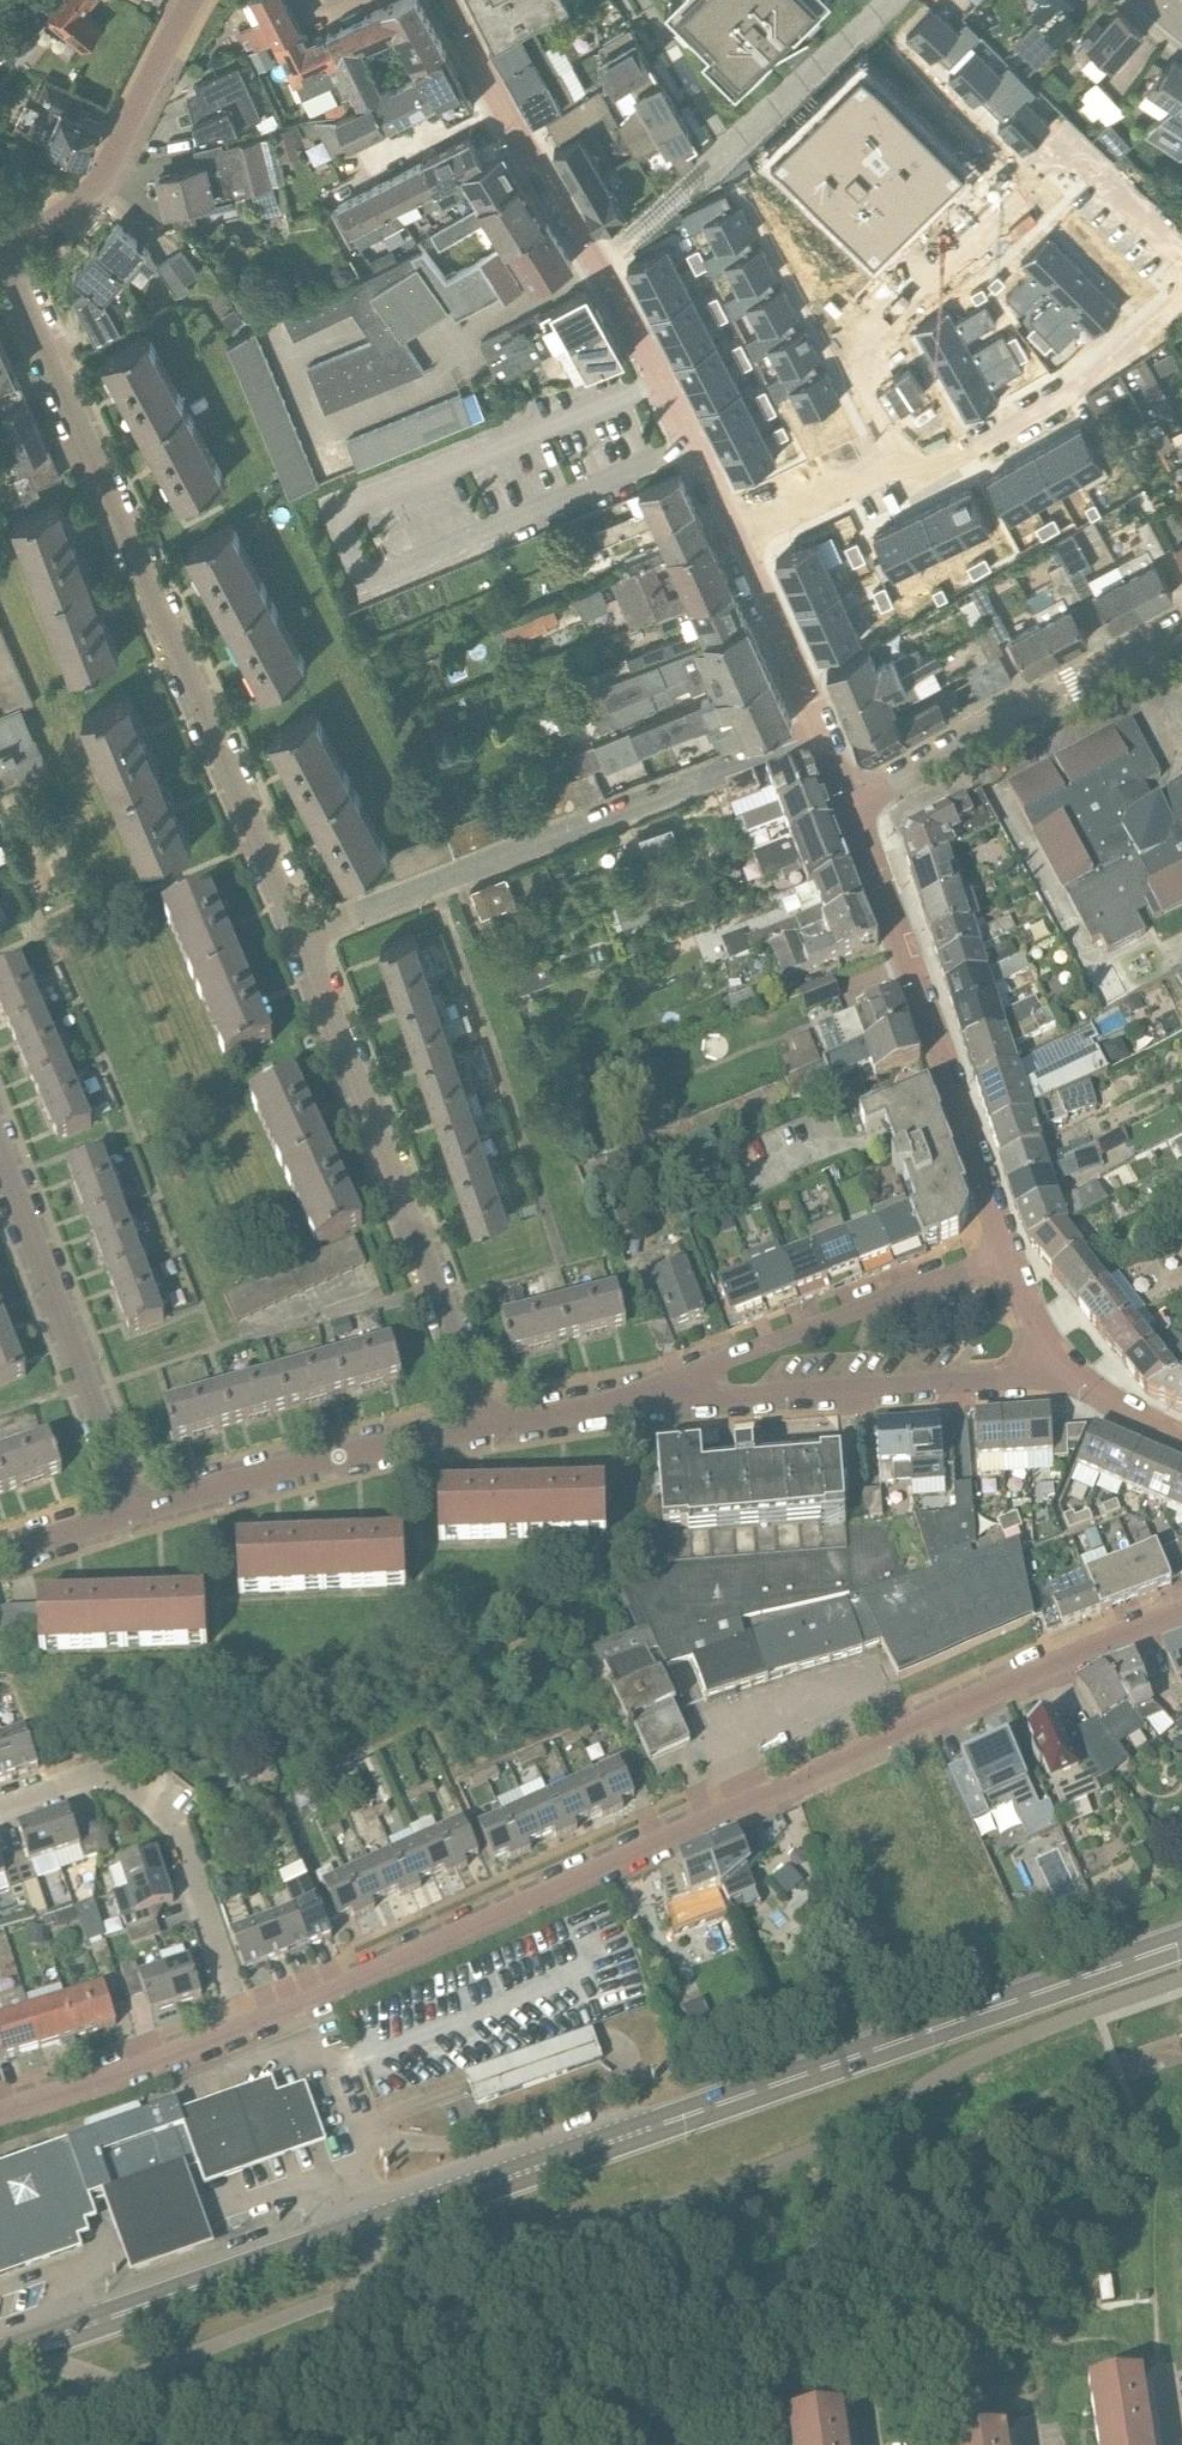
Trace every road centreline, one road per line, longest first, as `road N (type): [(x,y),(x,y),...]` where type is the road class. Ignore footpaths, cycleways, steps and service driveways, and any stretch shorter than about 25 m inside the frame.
road 1 (secondary): [(0,2355),(1181,1942)]
road 2 (residential): [(247,2029),(1181,1610)]
road 3 (residential): [(305,937),(0,246)]
road 4 (residential): [(445,0),(599,264),(741,537)]
road 5 (residential): [(305,937),(823,731)]
road 6 (residential): [(490,1426),(305,937)]
road 7 (residential): [(1006,1254),(852,802)]
road 8 (residential): [(612,1405),(995,1379),(1065,1364)]
road 9 (residential): [(1006,1254),(612,1405)]
road 10 (residential): [(0,1805),(109,1774),(167,1817),(183,1840),(247,2029)]
road 11 (residential): [(895,462),(846,355),(848,343),(894,313),(1034,169)]
road 12 (residential): [(136,1510),(0,1151)]
road 13 (residential): [(852,802),(1181,625)]
road 14 (residential): [(136,1510),(490,1426)]
road 15 (residential): [(895,462),(914,484),(1083,389),(1181,303)]
road 16 (residential): [(0,246),(71,215),(114,152),(189,0)]
road 17 (residential): [(0,2113),(247,2029)]
road 18 (residential): [(741,537),(823,731)]
road 19 (residential): [(1181,260),(1068,143),(1034,169)]
road 20 (residential): [(741,537),(895,462)]
road 21 (residential): [(0,1555),(136,1510)]
road 22 (residential): [(1181,1441),(1107,1401),(1065,1364)]
road 23 (residential): [(1065,1364),(1037,1329),(1006,1254)]
road 24 (residential): [(490,1426),(612,1405)]

